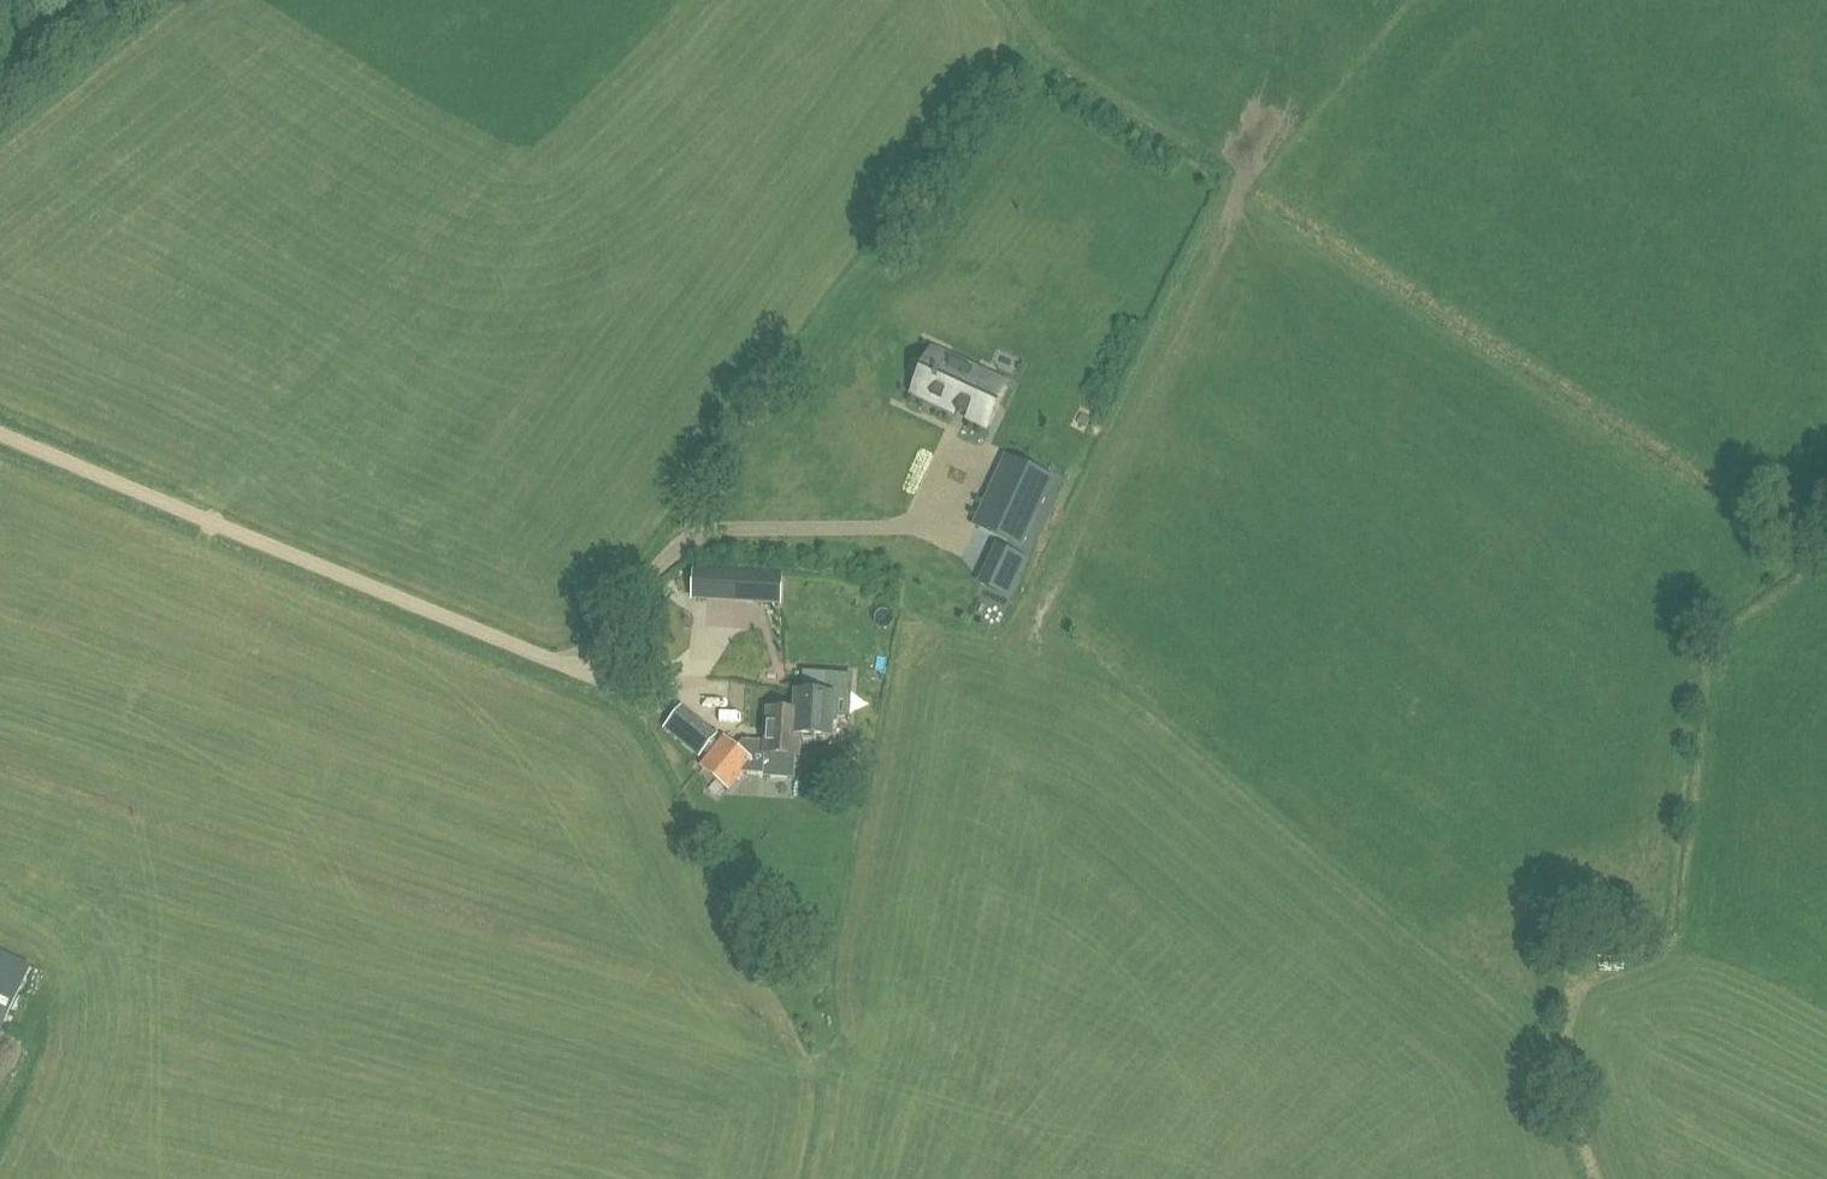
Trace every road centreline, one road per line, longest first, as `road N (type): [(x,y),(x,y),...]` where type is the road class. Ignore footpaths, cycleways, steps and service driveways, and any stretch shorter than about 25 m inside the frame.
road 1 (unclassified): [(122,0),(0,97)]

